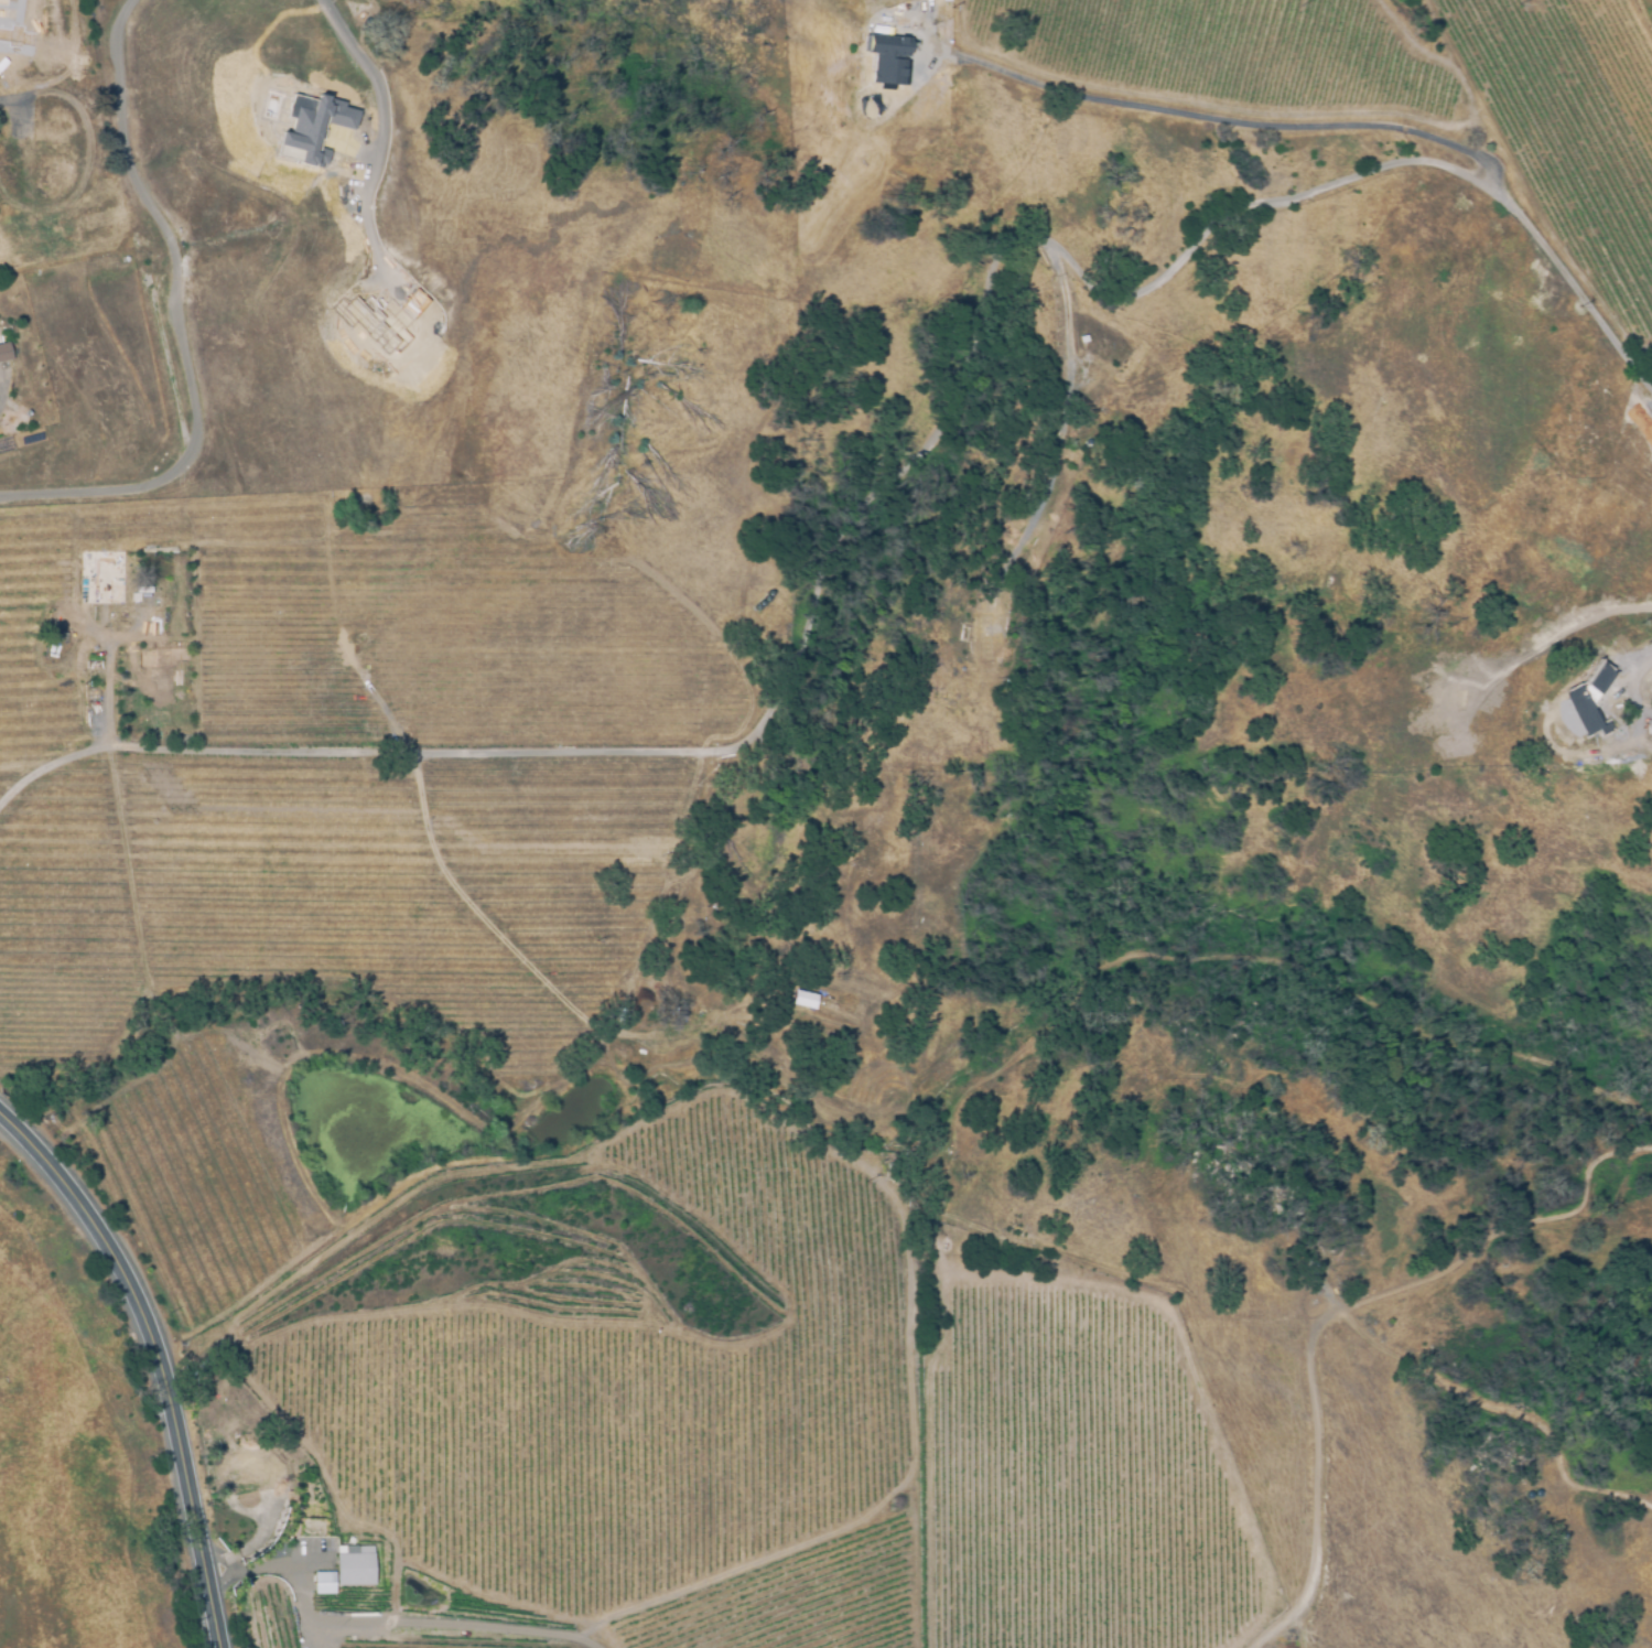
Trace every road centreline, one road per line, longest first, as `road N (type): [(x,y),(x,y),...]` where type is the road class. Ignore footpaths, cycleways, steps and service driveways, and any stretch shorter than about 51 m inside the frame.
road 1 (residential): [(0,804),(54,765),(118,746),(720,750),(746,742),(799,663),(825,567),(856,514),(909,466),(953,410),(974,358),(993,259),(1029,236),(1073,263),(1095,290),(1121,295),(1168,273),(1231,211),(1383,166),(1428,163),(1489,191),(1519,216),(1651,390)]
road 2 (secondary): [(221,1647),(163,1375),(134,1296),(77,1202),(0,1117)]

